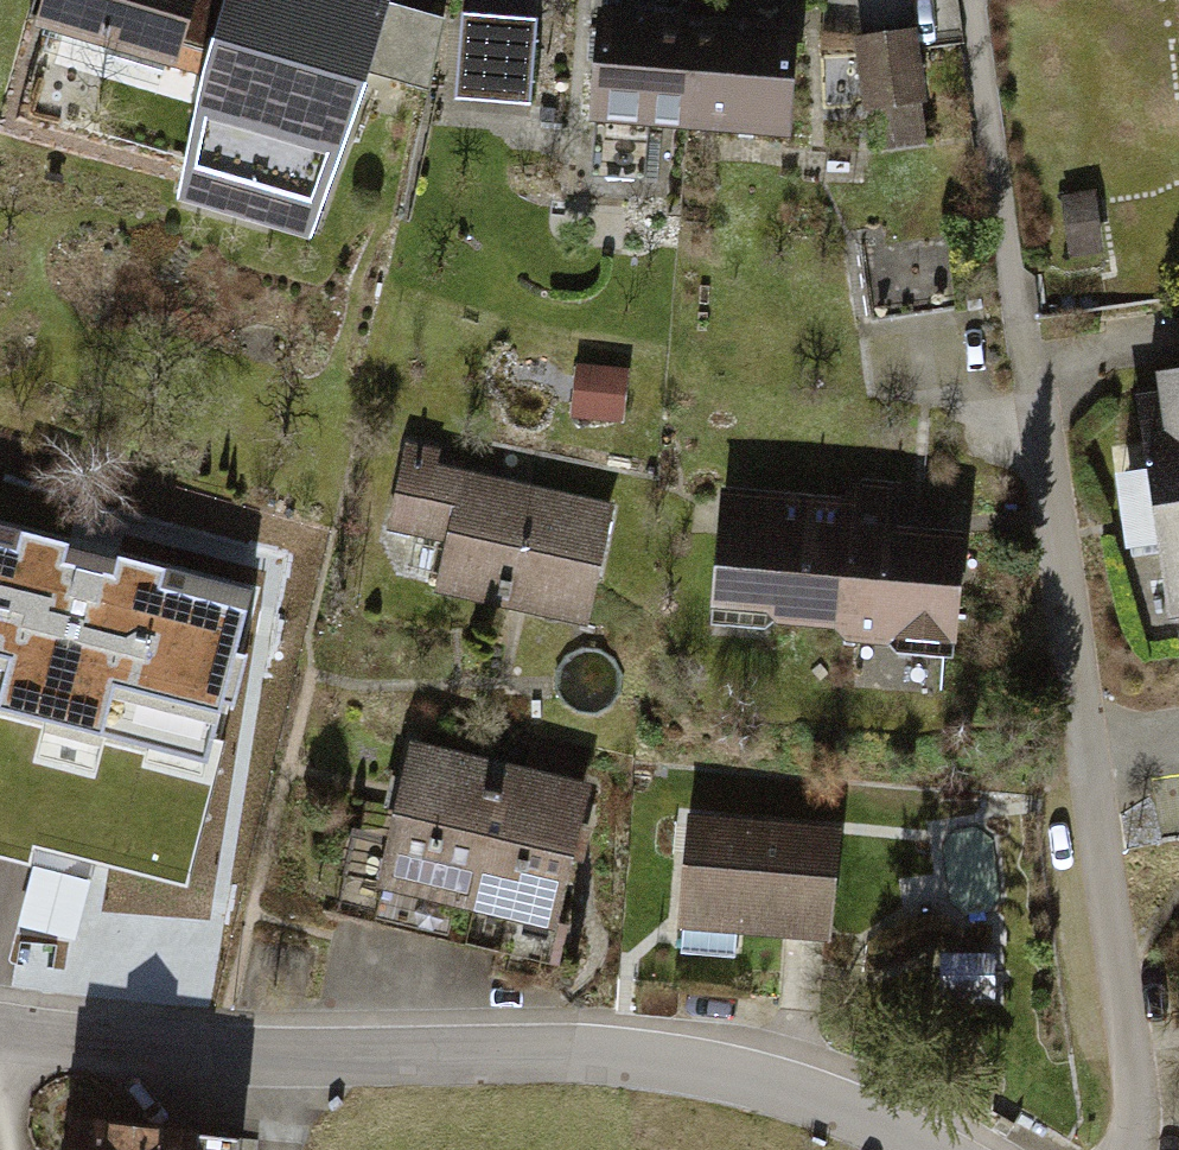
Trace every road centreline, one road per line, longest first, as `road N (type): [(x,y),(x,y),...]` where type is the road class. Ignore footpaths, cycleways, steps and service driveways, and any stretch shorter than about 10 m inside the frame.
road 1 (residential): [(0,1034),(760,1053),(956,1149)]
road 2 (residential): [(1030,379),(1132,1104),(1115,1149)]

